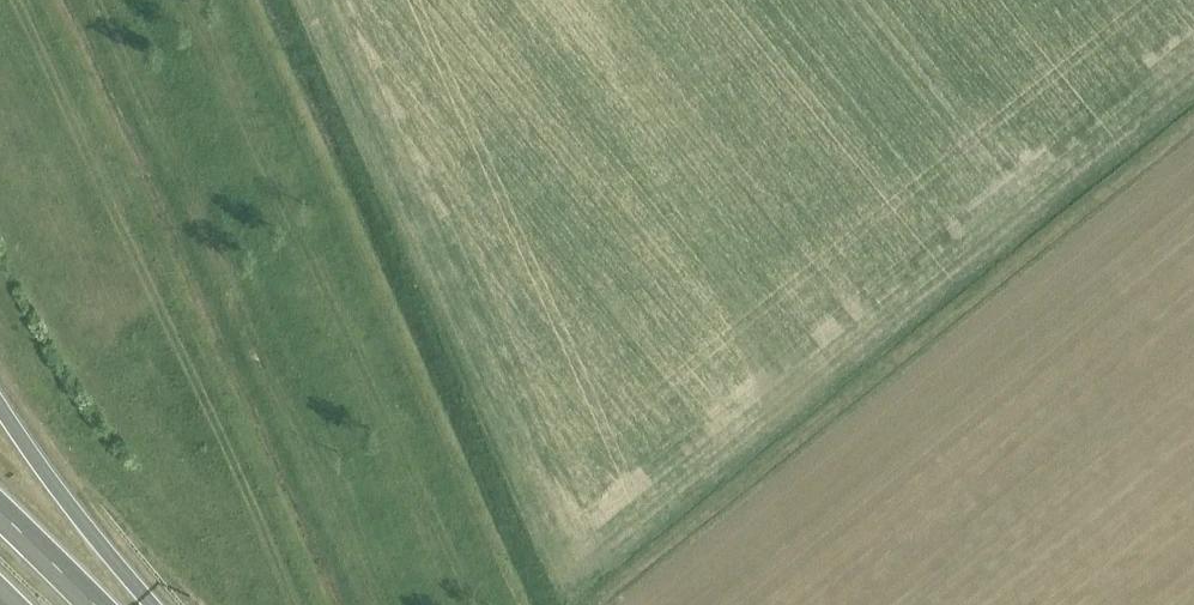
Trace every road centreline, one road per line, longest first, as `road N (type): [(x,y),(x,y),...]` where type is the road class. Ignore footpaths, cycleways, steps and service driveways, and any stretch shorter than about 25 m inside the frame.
road 1 (trunk): [(152,604),(0,405)]
road 2 (trunk): [(94,604),(0,512)]

